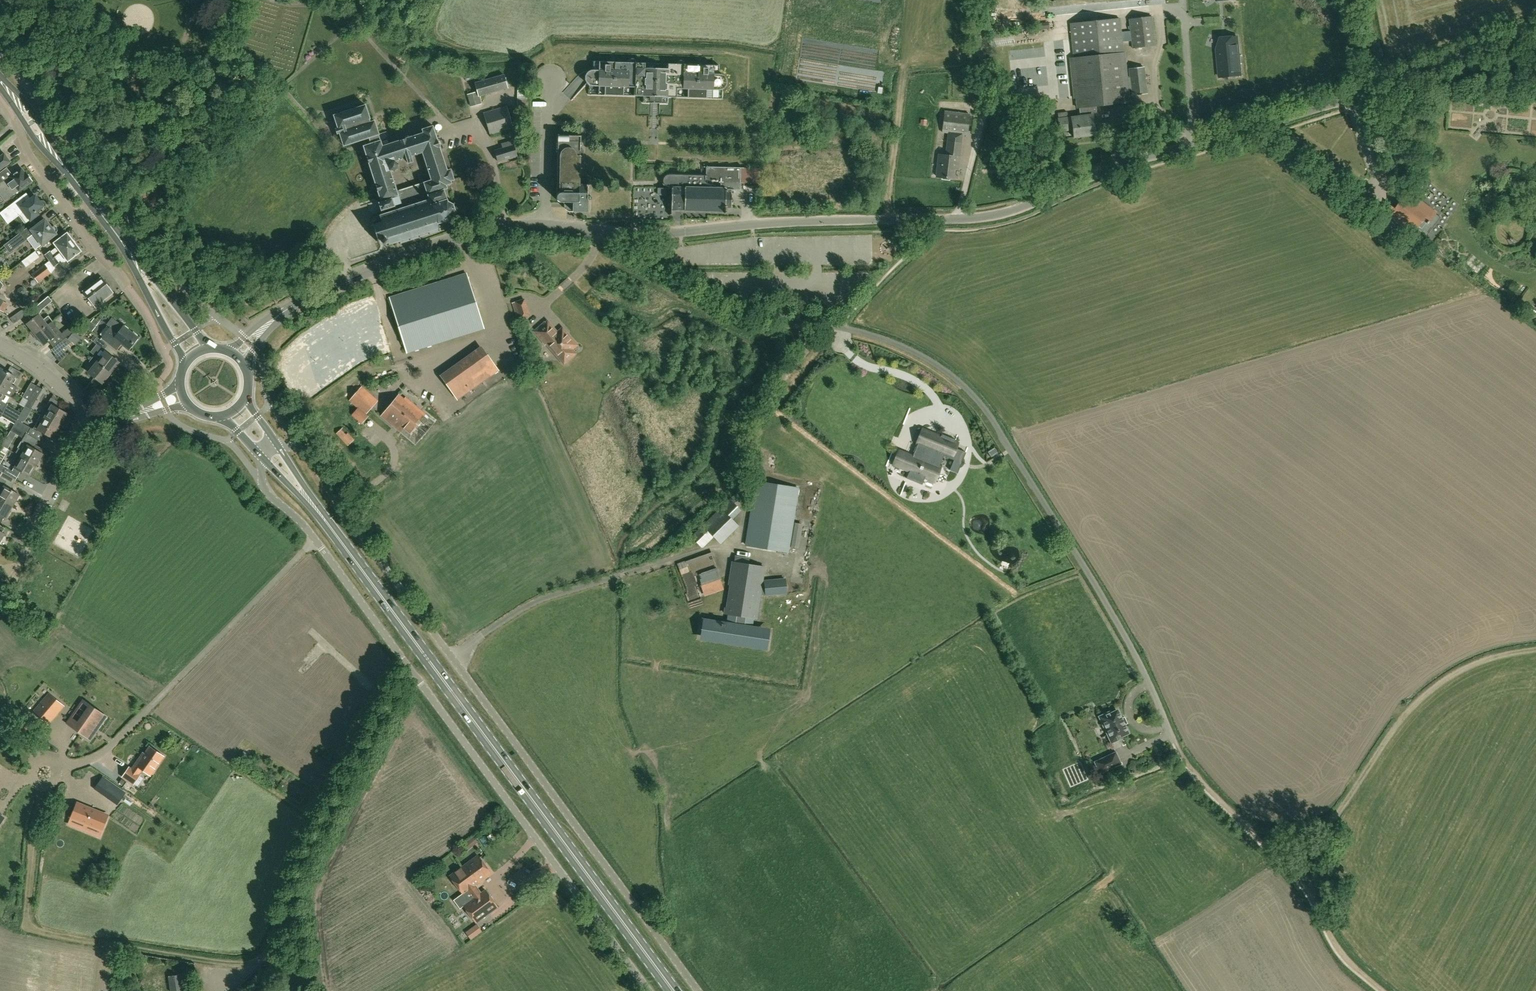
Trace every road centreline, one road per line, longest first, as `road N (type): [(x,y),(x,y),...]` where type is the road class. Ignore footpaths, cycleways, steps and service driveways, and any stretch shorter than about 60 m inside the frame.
road 1 (tertiary): [(619,233),(1007,213),(1112,166),(1290,118),(1535,32)]
road 2 (unclassified): [(1174,739),(1140,658),(965,387),(883,337),(740,305),(619,233)]
road 3 (primary): [(673,990),(337,536)]
road 4 (unclassified): [(698,990),(451,659)]
road 5 (unclassified): [(648,990),(412,671)]
road 6 (track): [(262,960),(221,962),(39,931),(29,917),(41,791)]
road 7 (track): [(1309,900),(1331,821),(1388,736),(1455,676),(1535,647)]
road 8 (unclassified): [(301,990),(291,910),(297,877),(412,671)]
road 9 (track): [(1387,990),(1339,947),(1293,871),(1203,781),(1174,739)]
road 10 (tertiary): [(543,224),(463,235),(346,279),(248,342)]
road 11 (unclassified): [(451,659),(312,458),(279,446)]
road 12 (unclassified): [(412,671),(300,520),(268,495),(263,460)]
road 13 (unclassified): [(451,659),(534,602),(684,555)]
road 14 (residential): [(543,224),(543,70)]
road 15 (residential): [(16,536),(44,506),(64,448),(89,413)]
road 16 (primary): [(76,181),(0,75)]
road 17 (primary): [(128,250),(184,367)]
road 18 (primary): [(208,350),(128,250)]
road 19 (residential): [(20,116),(31,159),(78,222)]

